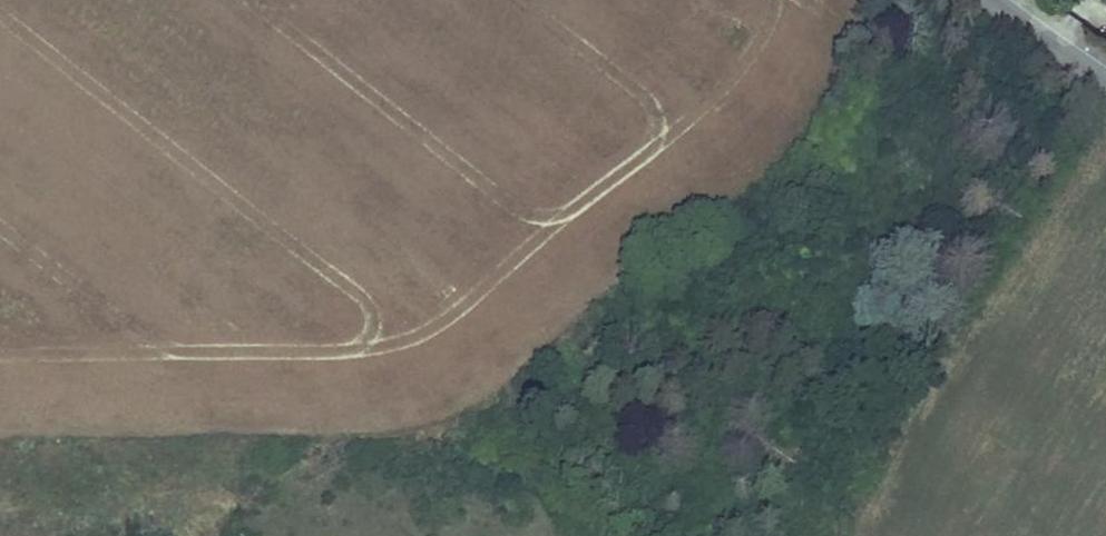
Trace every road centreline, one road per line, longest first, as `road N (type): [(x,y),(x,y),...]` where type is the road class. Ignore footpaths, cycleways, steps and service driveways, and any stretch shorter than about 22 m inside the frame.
road 1 (tertiary): [(991,0),(1105,84)]

